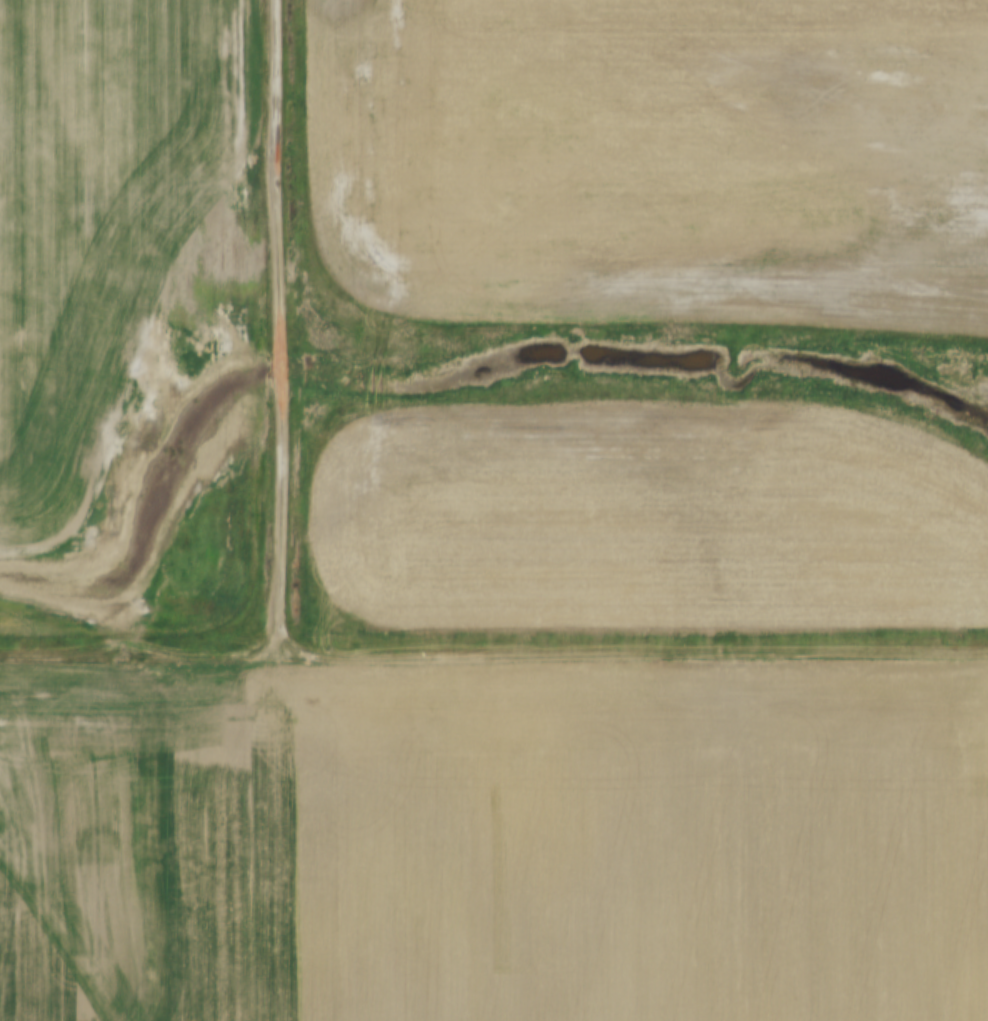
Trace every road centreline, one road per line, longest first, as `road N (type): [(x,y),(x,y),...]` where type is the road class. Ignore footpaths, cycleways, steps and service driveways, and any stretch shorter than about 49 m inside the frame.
road 1 (track): [(987,656),(0,659)]
road 2 (track): [(277,0),(282,625),(308,657)]

